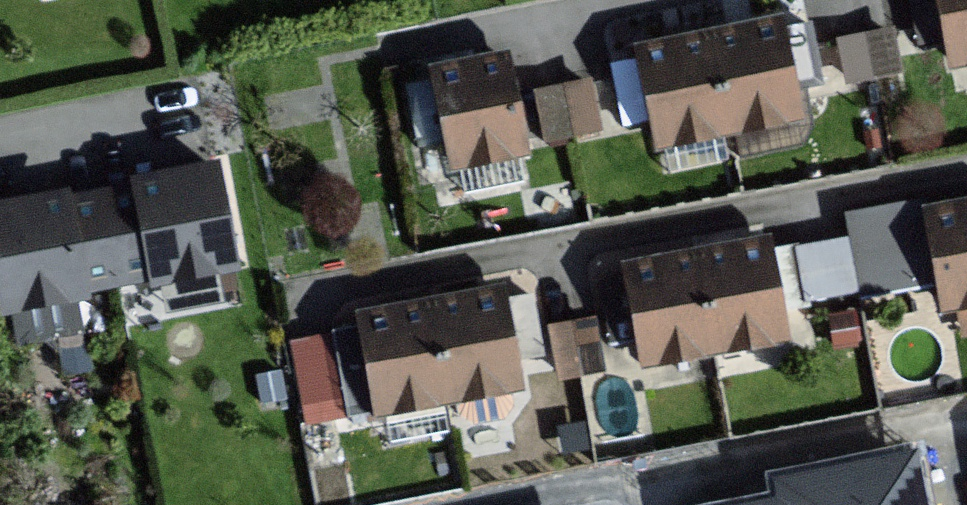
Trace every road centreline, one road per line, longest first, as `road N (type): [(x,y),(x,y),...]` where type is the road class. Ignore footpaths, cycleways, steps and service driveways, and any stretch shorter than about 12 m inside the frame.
road 1 (residential): [(966,413),(634,474)]
road 2 (residential): [(634,474),(467,504)]

